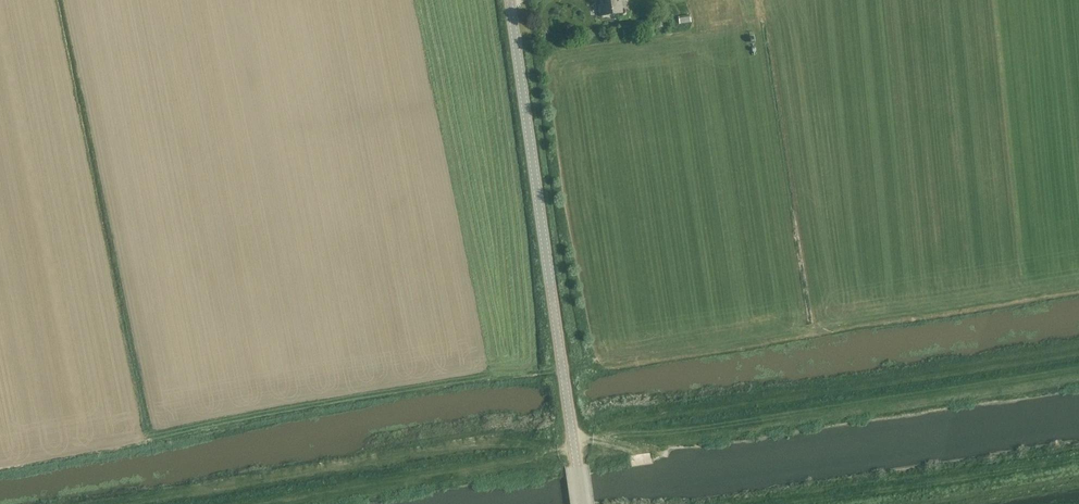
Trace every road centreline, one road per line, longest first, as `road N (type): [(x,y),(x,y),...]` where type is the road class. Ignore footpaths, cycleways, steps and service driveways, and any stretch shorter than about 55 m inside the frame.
road 1 (tertiary): [(582,503),(509,0)]

